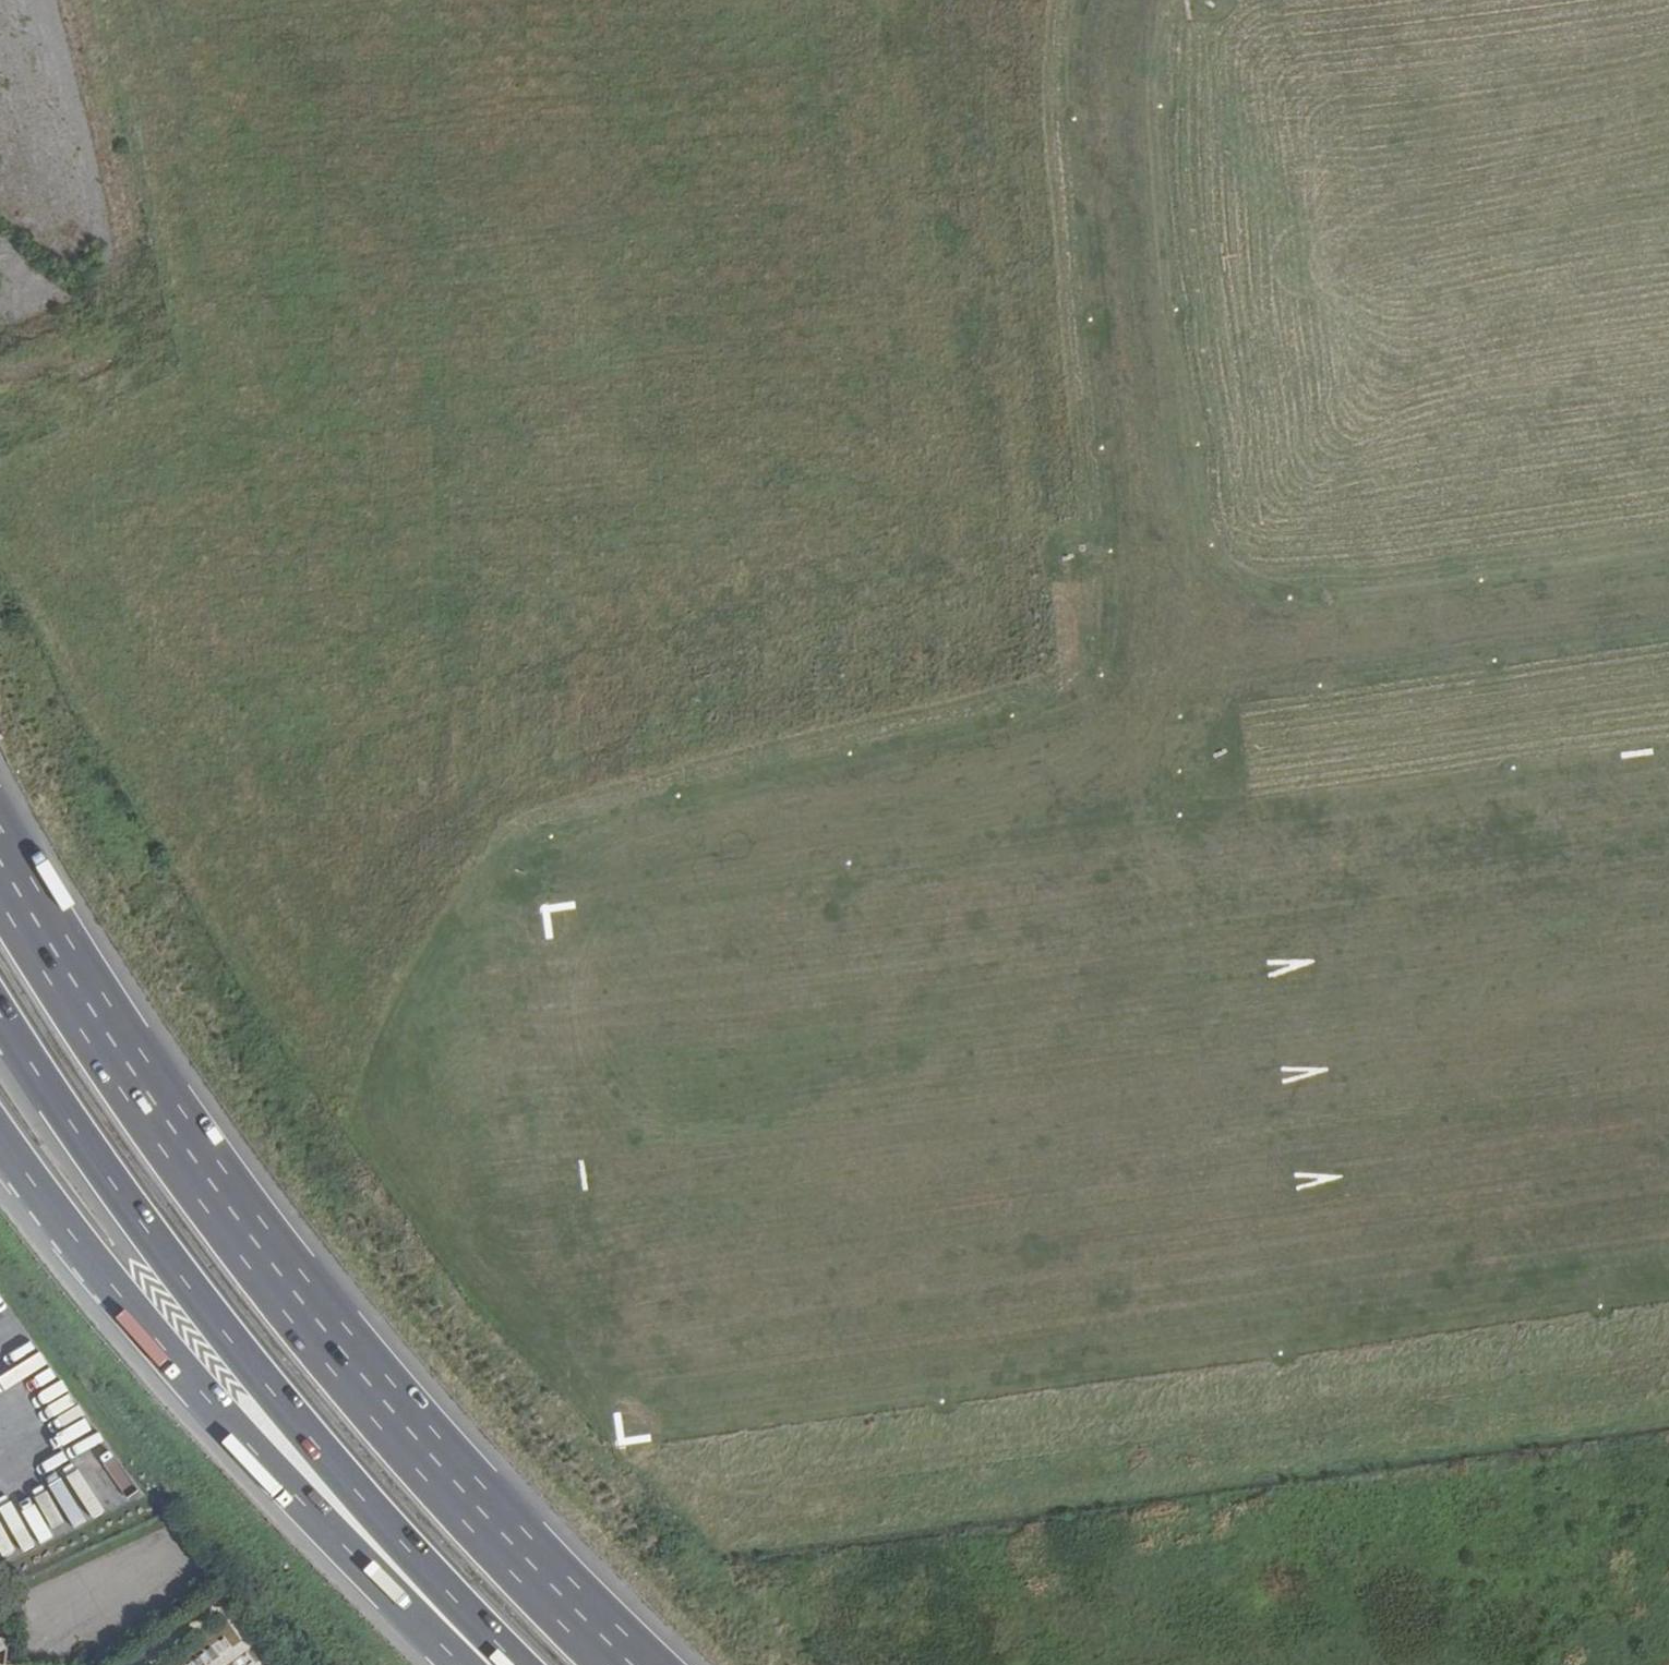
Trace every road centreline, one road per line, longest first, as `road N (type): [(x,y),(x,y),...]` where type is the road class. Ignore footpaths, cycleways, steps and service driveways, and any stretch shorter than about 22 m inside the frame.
road 1 (trunk): [(634,1664),(432,1450),(231,1217),(0,872)]
road 2 (trunk): [(0,1014),(166,1254),(518,1664)]
road 3 (trunk): [(0,1134),(213,1407),(468,1664)]

